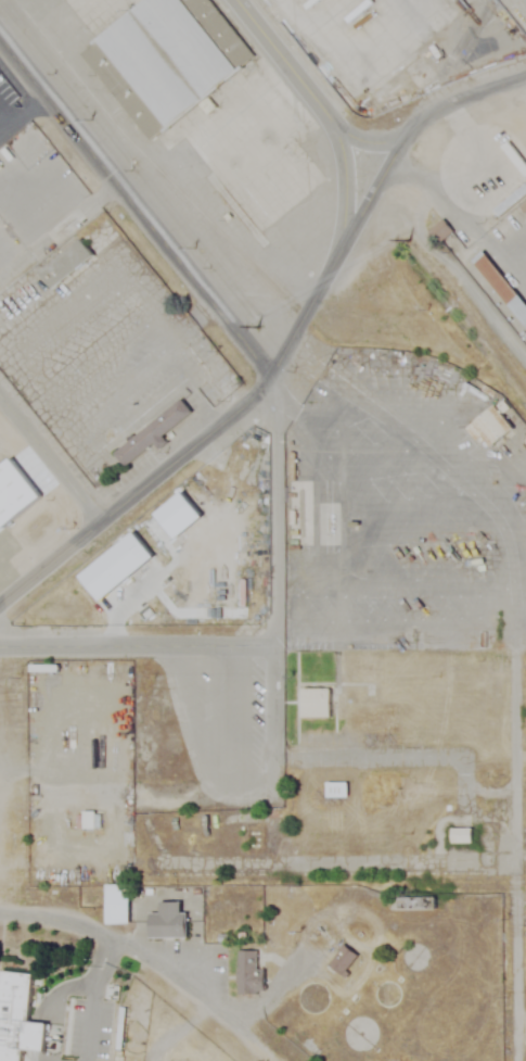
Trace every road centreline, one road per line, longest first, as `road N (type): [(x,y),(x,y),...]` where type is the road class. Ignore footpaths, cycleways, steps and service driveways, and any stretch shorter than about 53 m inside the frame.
road 1 (residential): [(0,603),(258,392),(406,138)]
road 2 (residential): [(270,376),(0,41)]
road 3 (track): [(287,1060),(132,947),(76,925),(0,918)]
road 4 (residential): [(336,260),(345,188),(336,135),(233,0)]
road 5 (residential): [(0,647),(274,645)]
road 6 (residential): [(270,376),(274,645)]
road 7 (residential): [(332,125),(358,142),(389,143),(442,108),(525,79)]
road 8 (residential): [(0,400),(99,523)]
road 9 (track): [(111,937),(93,993),(86,1060)]

